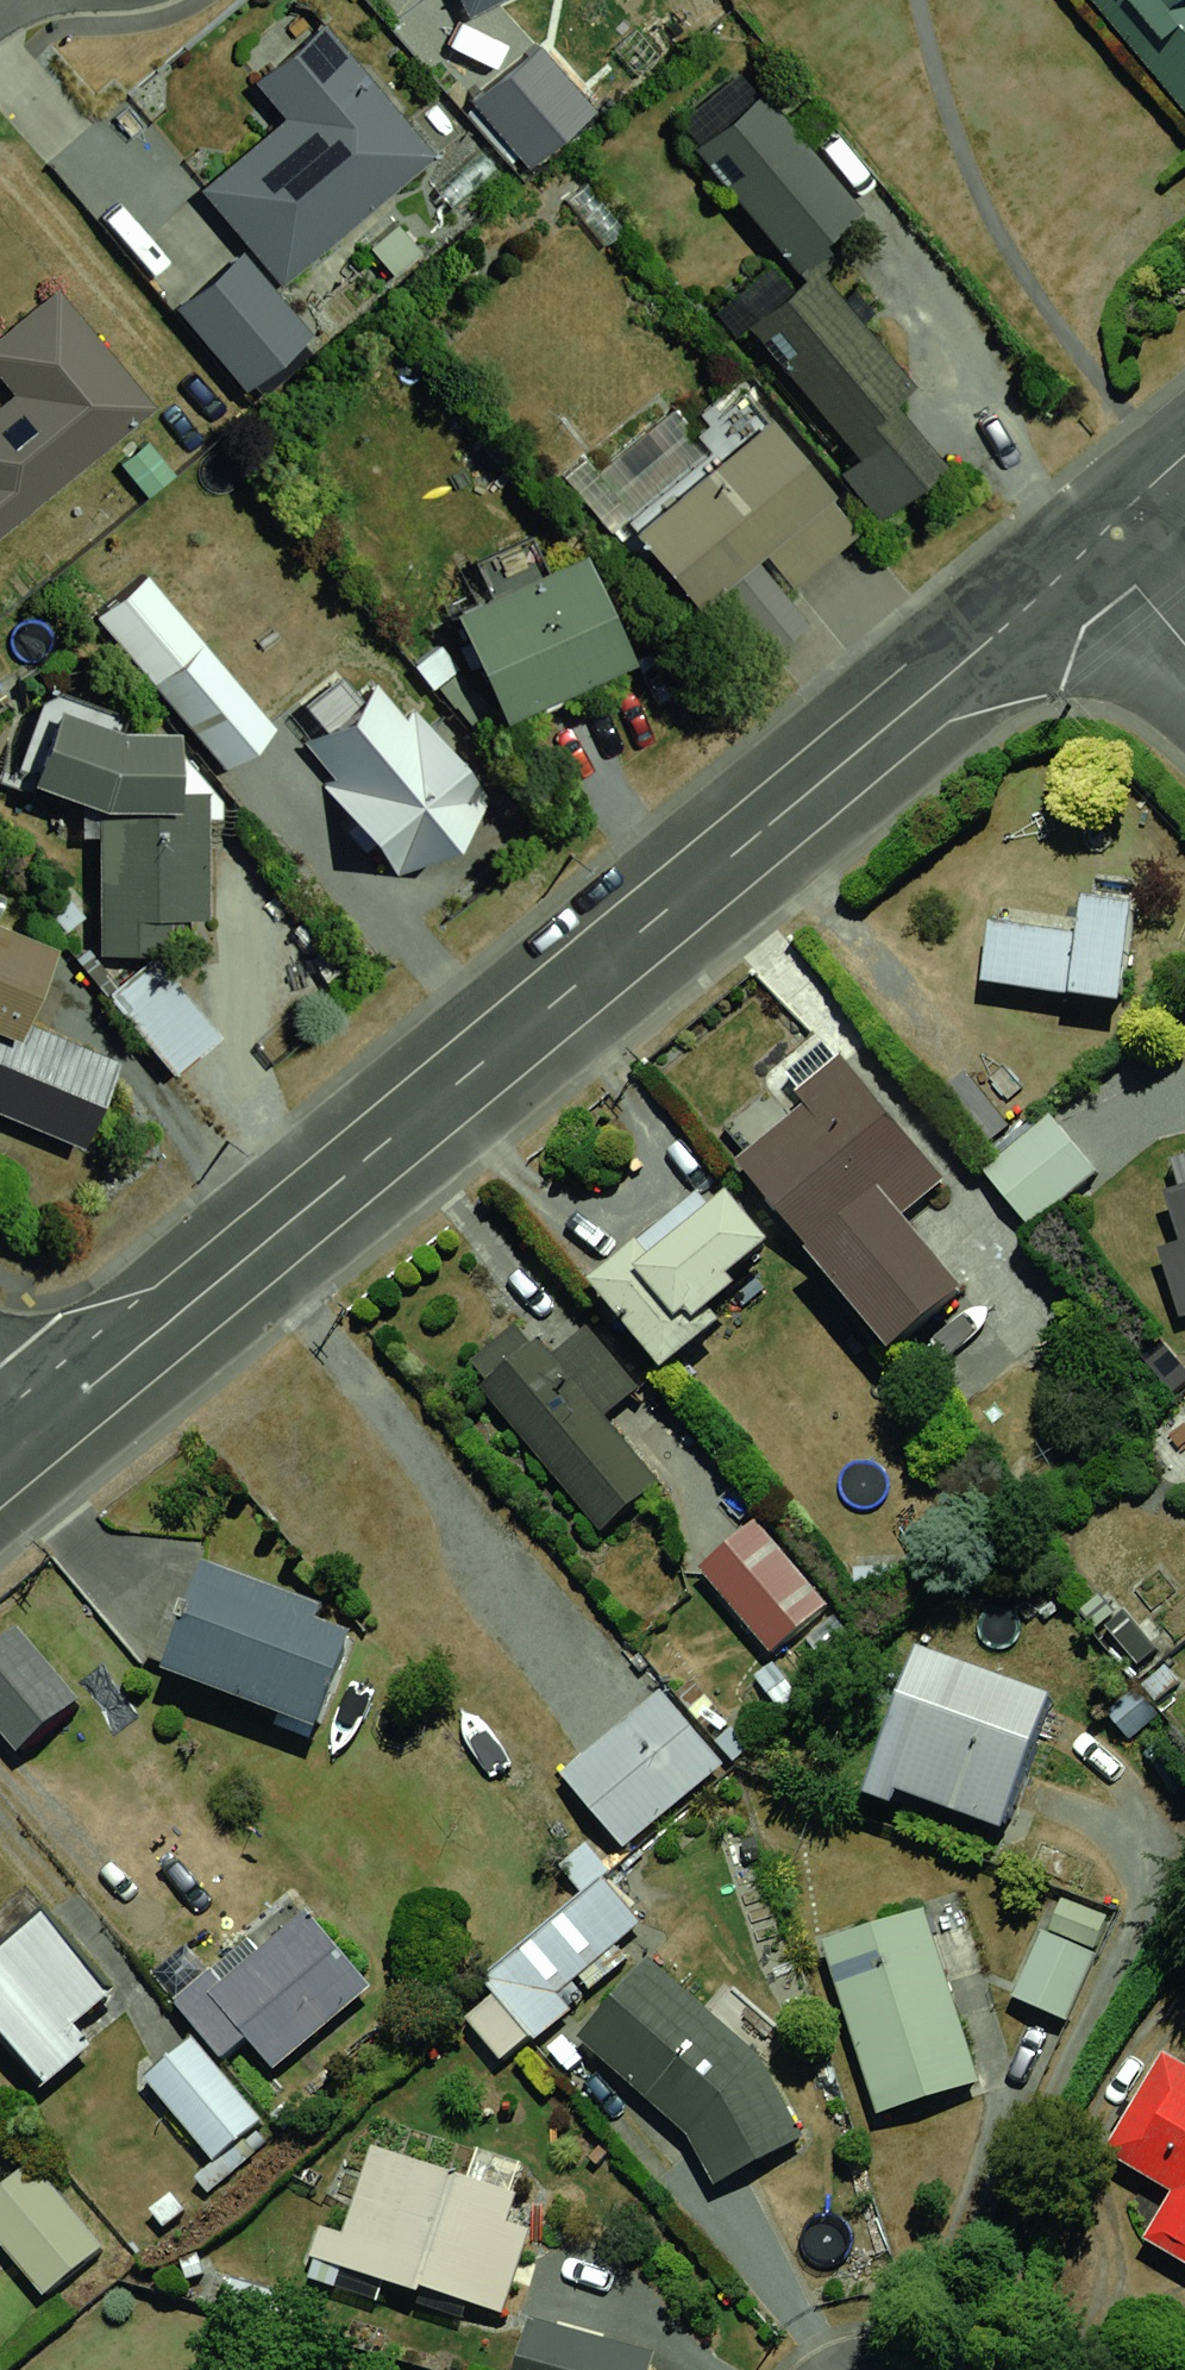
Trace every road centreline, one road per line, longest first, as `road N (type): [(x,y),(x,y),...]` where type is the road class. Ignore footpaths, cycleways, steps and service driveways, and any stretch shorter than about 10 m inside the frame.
road 1 (residential): [(29,1438),(992,639),(1098,541)]
road 2 (residential): [(1098,541),(1184,645)]
road 3 (residential): [(1098,541),(1184,457)]

